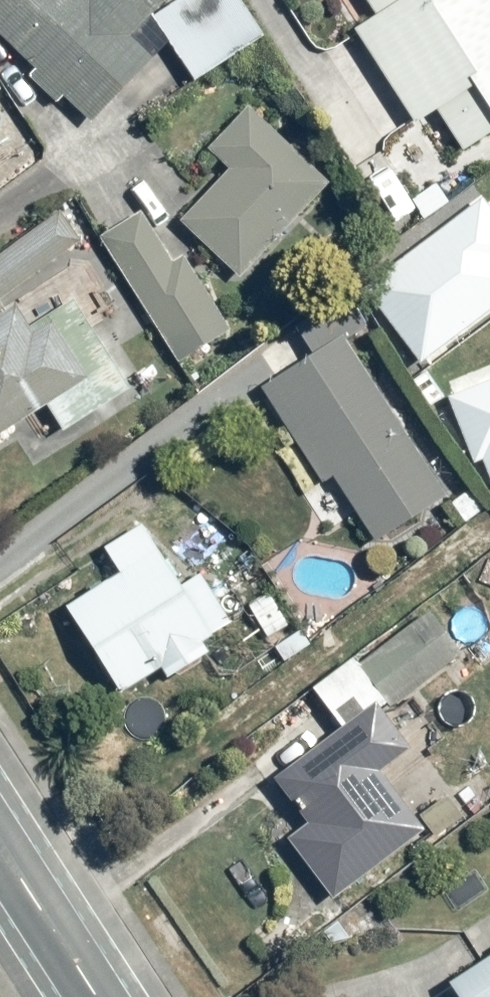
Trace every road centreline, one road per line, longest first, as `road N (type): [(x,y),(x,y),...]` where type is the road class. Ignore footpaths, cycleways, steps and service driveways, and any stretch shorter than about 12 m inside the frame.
road 1 (secondary): [(0,848),(96,996)]

